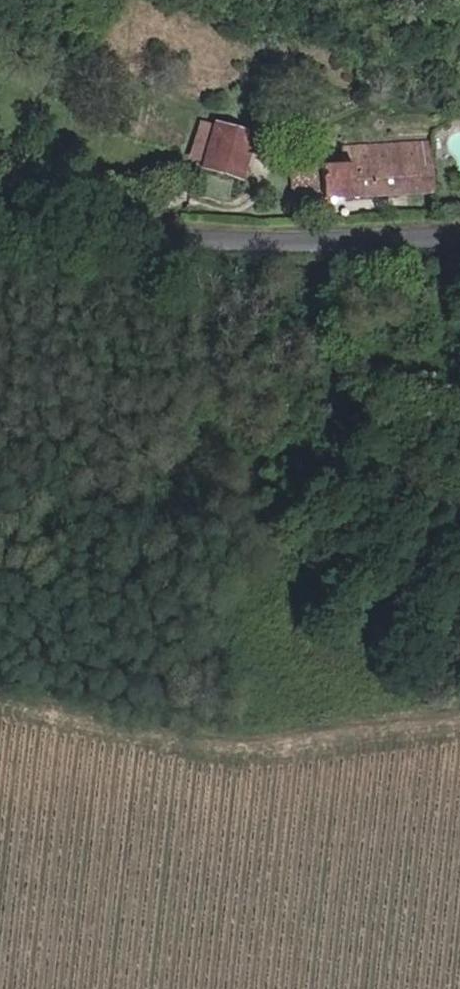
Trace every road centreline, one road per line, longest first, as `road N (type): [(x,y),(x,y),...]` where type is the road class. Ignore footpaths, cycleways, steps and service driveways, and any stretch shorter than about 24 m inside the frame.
road 1 (track): [(459,712),(261,738),(0,688)]
road 2 (tertiary): [(459,231),(257,236),(0,212)]

